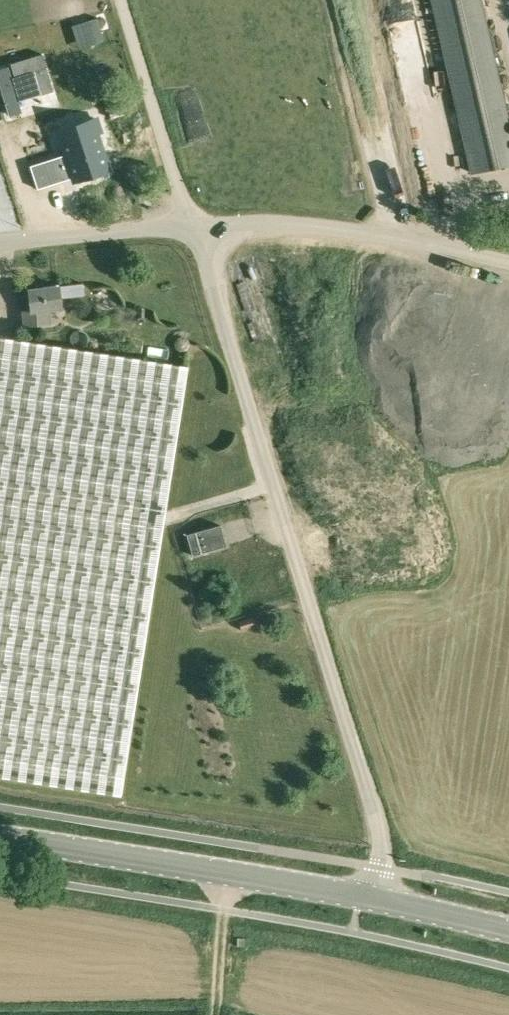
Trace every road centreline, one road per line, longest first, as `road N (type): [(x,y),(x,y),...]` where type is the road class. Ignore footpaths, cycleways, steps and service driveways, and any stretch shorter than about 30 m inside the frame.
road 1 (unclassified): [(379,867),(380,831),(193,226)]
road 2 (unclassified): [(372,897),(0,836)]
road 3 (unclassified): [(508,261),(300,222),(193,226)]
road 4 (track): [(226,871),(217,1014)]
road 5 (unclassified): [(372,897),(508,929)]

